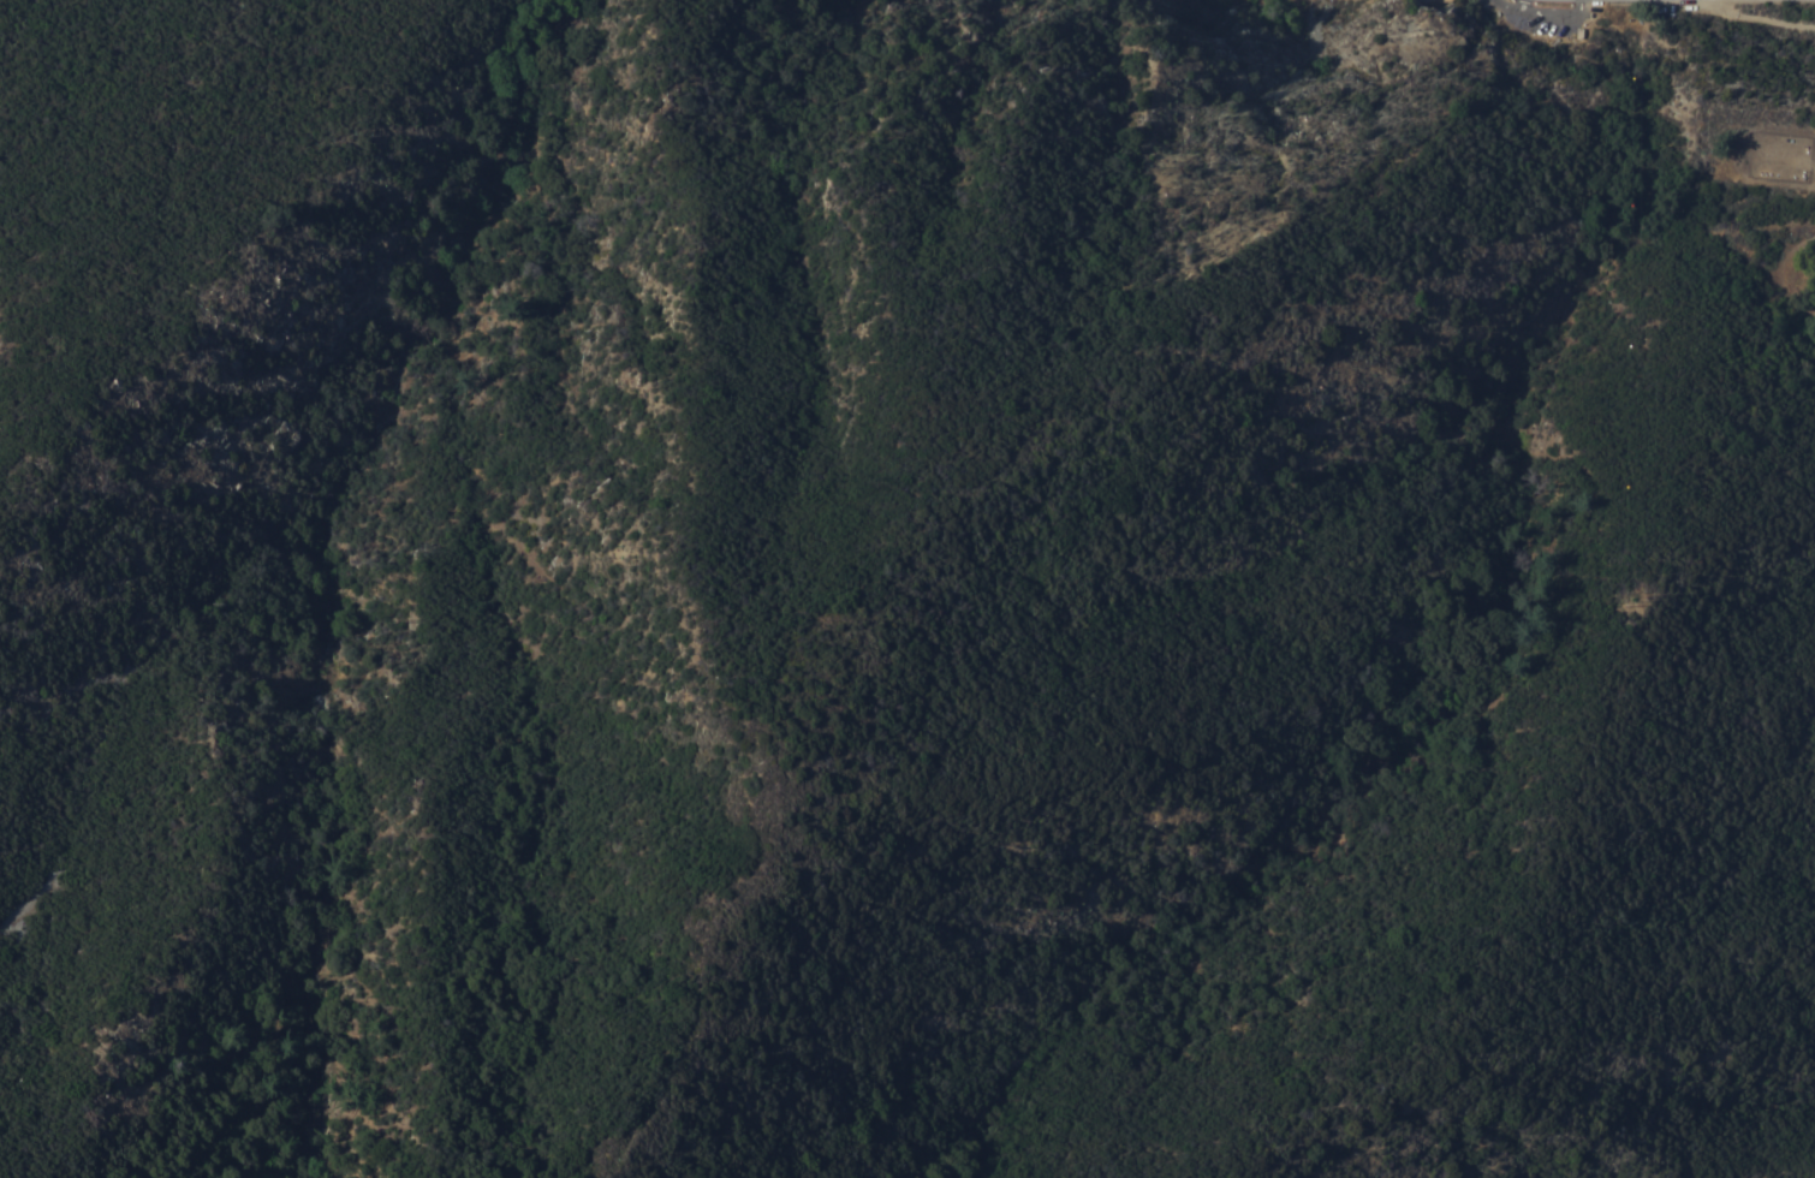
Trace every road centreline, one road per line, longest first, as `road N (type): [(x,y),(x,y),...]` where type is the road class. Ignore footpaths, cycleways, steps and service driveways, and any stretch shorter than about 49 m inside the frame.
road 1 (track): [(1814,187),(1749,183),(1737,172),(1736,153),(1754,126),(1814,133)]

